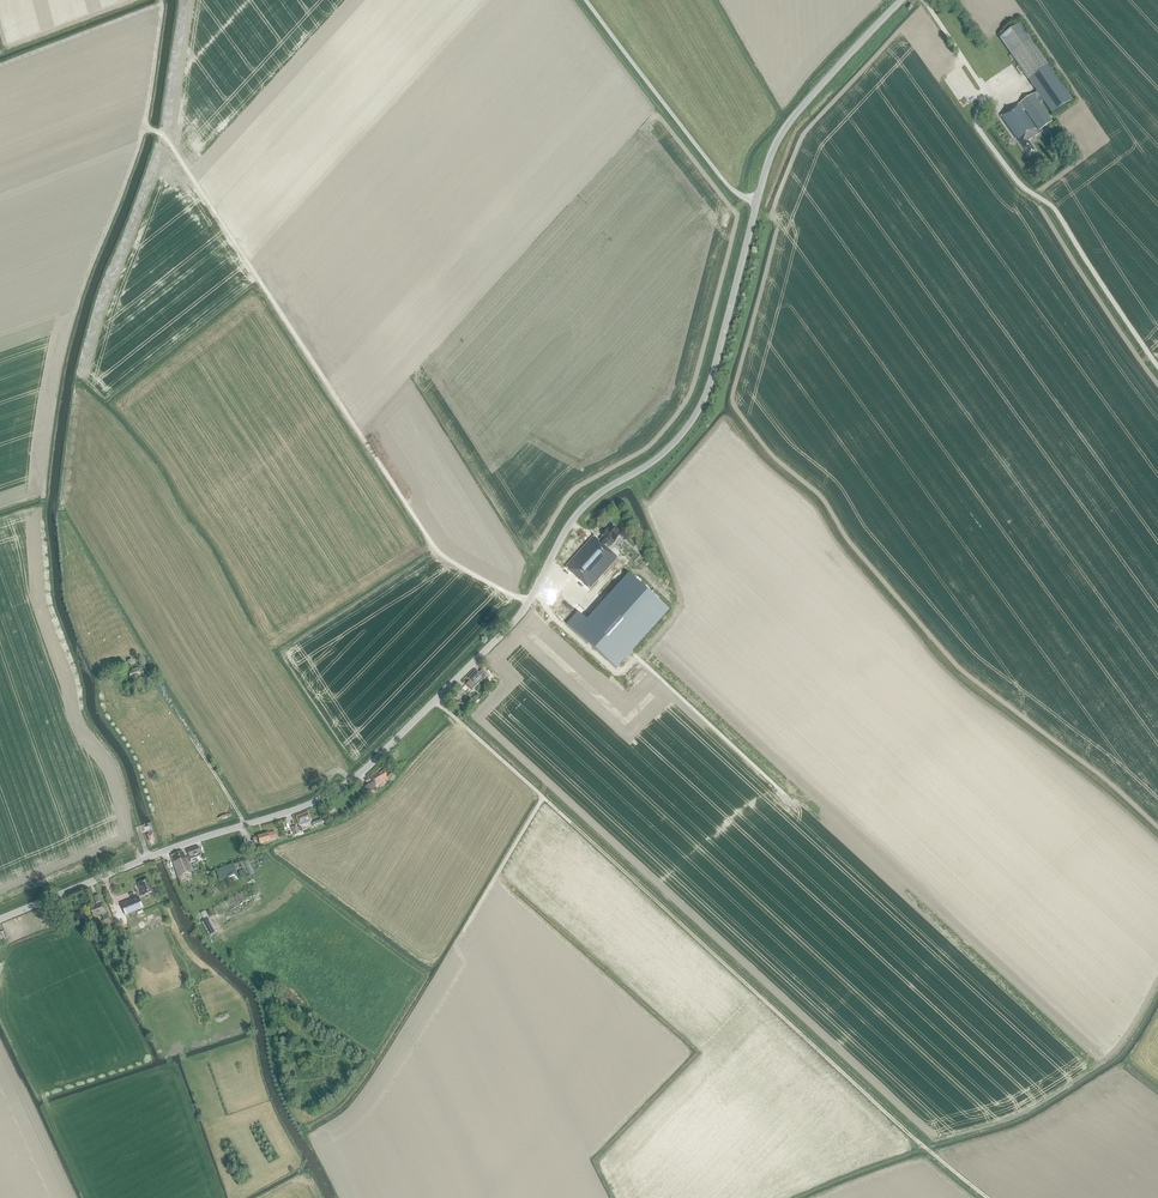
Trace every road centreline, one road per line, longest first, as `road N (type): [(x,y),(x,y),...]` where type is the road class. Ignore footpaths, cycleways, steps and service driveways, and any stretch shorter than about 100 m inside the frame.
road 1 (tertiary): [(0,919),(328,795),(364,770),(504,633),(578,513),(656,458),(691,421),(713,372),(773,149),(901,0)]
road 2 (track): [(435,700),(922,1145)]
road 3 (track): [(529,602),(434,546),(157,131)]
road 4 (track): [(559,580),(558,624),(614,675),(636,656),(792,801)]
road 5 (track): [(543,797),(463,932)]

